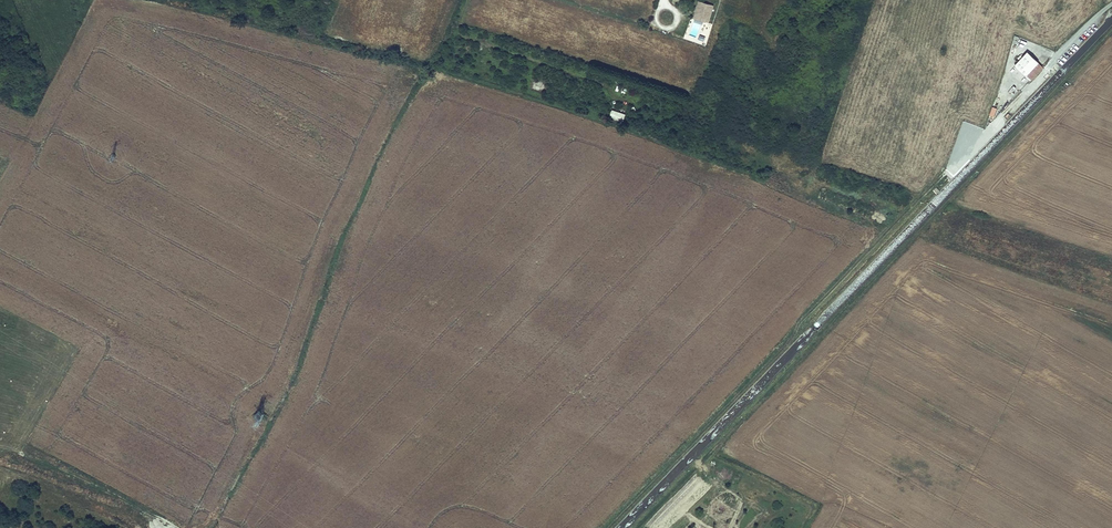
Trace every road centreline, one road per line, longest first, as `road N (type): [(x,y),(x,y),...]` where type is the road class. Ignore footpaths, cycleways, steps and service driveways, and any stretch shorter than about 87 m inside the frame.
road 1 (track): [(609,527),(1024,93)]

